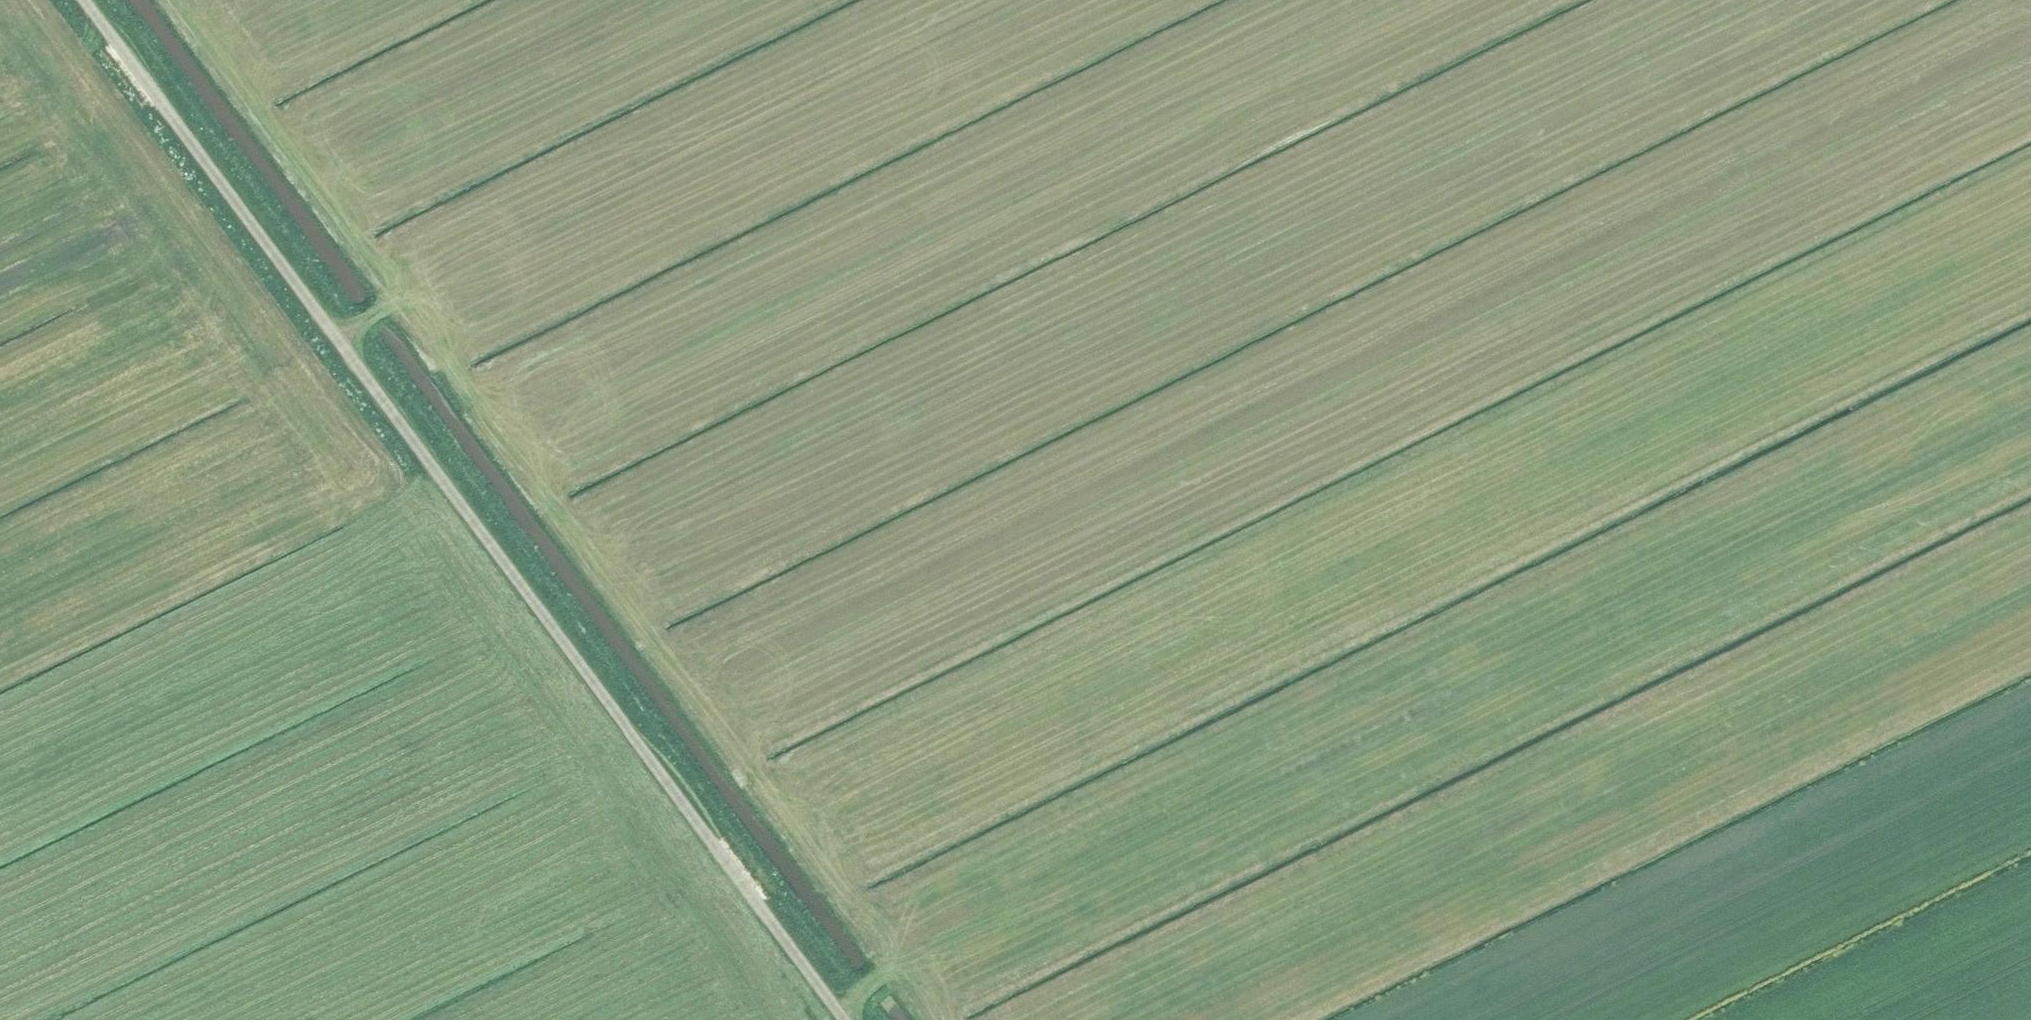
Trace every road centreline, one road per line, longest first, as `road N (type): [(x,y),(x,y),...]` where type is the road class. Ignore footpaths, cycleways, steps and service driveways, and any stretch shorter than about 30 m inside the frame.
road 1 (unclassified): [(844,1019),(82,0)]

